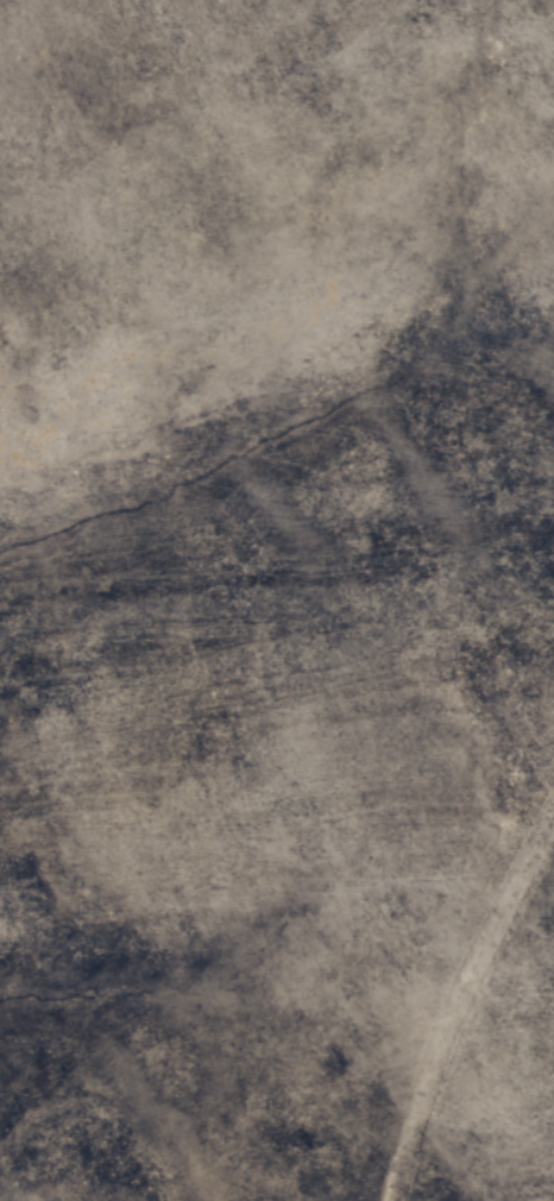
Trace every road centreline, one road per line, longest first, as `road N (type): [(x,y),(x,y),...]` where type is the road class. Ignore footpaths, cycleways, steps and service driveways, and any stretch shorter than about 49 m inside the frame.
road 1 (track): [(377,1200),(401,1108),(453,973),(553,778)]

